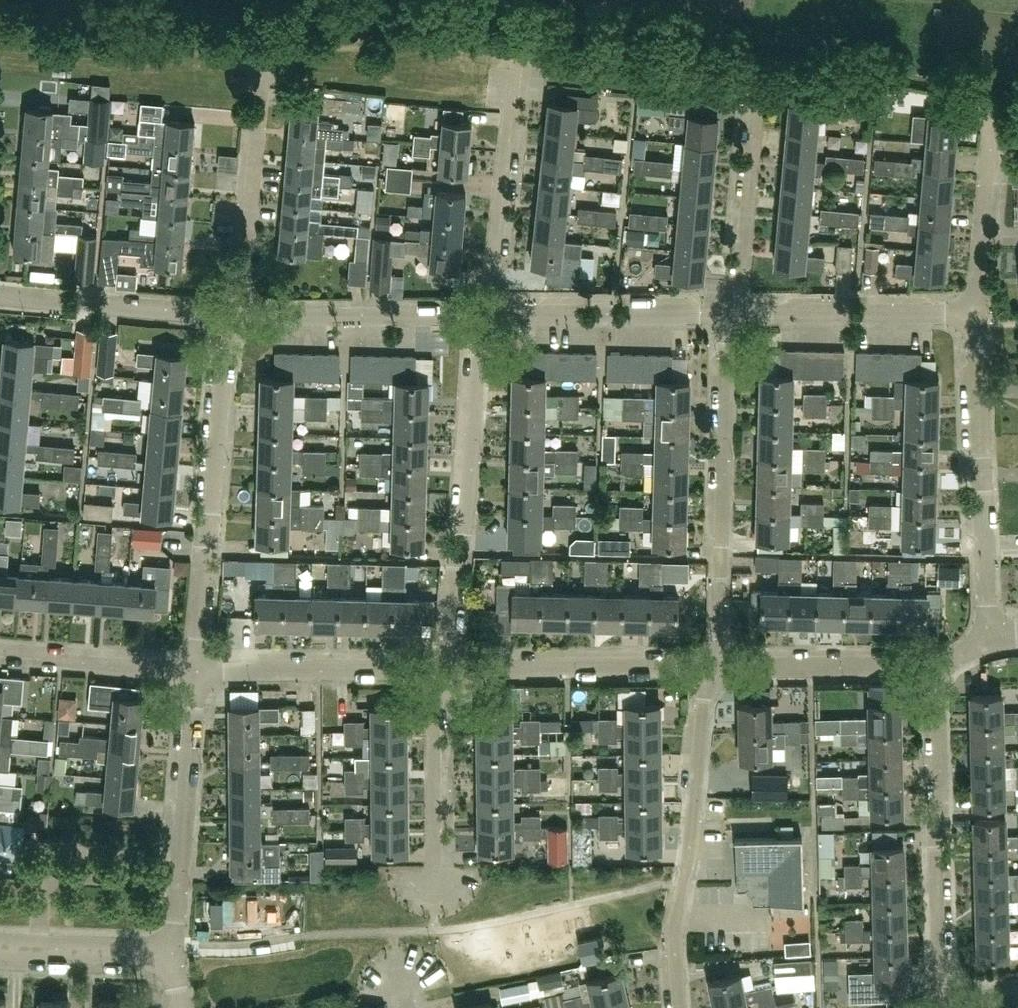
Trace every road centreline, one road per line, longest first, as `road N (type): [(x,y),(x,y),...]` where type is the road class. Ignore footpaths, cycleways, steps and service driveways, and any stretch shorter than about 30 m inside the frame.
road 1 (residential): [(441,670),(465,529),(486,314)]
road 2 (residential): [(194,671),(235,315)]
road 3 (residential): [(712,668),(733,314)]
road 4 (residential): [(680,1007),(675,932),(712,668)]
road 5 (residential): [(948,1007),(938,960),(938,667)]
road 6 (residential): [(989,638),(975,314)]
road 7 (residential): [(173,953),(194,671)]
road 8 (residential): [(441,670),(712,668)]
road 9 (residential): [(235,315),(265,46)]
road 10 (track): [(1017,95),(762,48)]
road 11 (residential): [(486,314),(517,60)]
road 12 (track): [(762,48),(515,0)]
road 13 (residential): [(486,314),(235,315)]
road 14 (residential): [(194,671),(441,670)]
road 15 (residential): [(733,314),(486,314)]
road 16 (residential): [(975,314),(733,314)]
road 17 (residential): [(733,314),(760,78)]
road 18 (residential): [(235,315),(0,294)]
road 19 (residential): [(712,668),(938,667)]
road 20 (residential): [(436,893),(434,709),(441,670)]
road 21 (residential): [(975,314),(988,118)]
road 22 (residential): [(0,650),(194,671)]
road 23 (residential): [(173,953),(0,947)]

